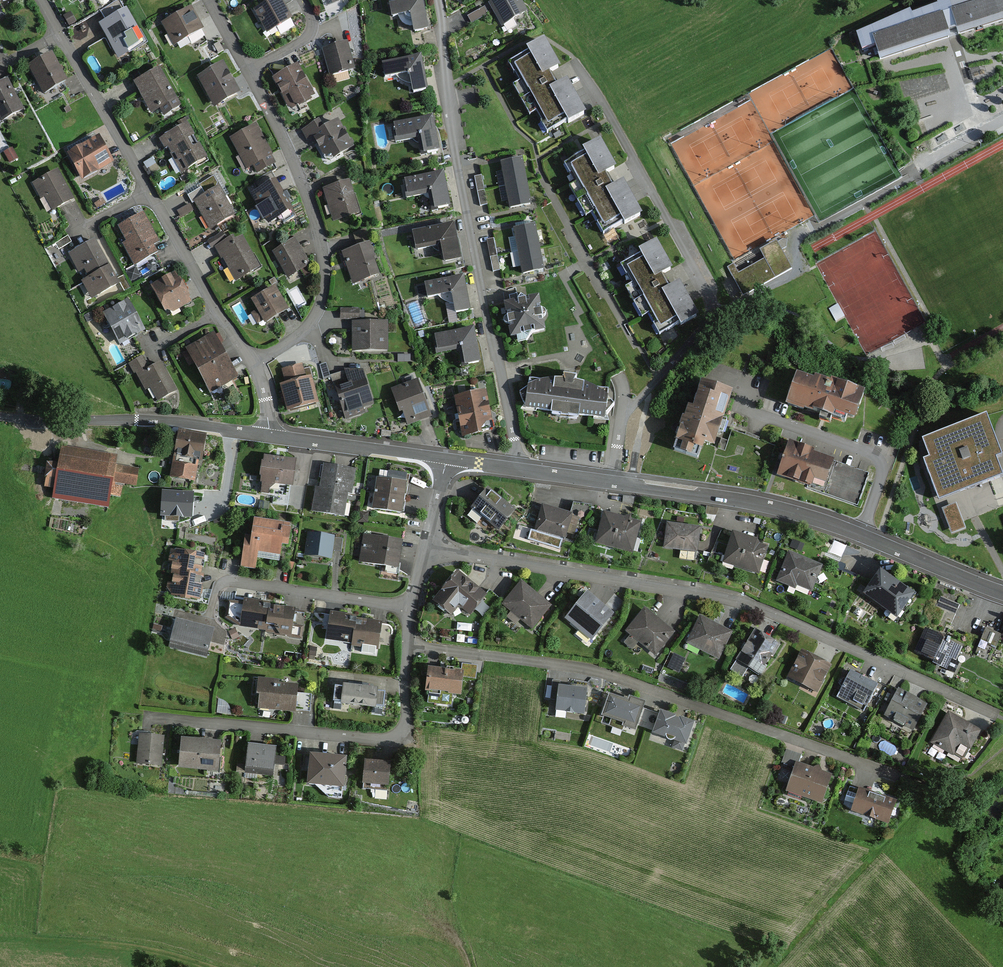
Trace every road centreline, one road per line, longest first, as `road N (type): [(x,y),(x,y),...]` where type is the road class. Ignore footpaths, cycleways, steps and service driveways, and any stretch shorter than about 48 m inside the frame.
road 1 (residential): [(424,550),(735,599),(998,716)]
road 2 (residential): [(405,646),(603,674),(897,777)]
road 3 (residential): [(576,63),(711,308),(704,329),(622,414),(611,482)]
road 4 (residential): [(439,0),(454,131),(515,468)]
road 5 (residential): [(255,363),(218,314),(41,0)]
road 6 (residential): [(611,482),(800,513),(1002,594)]
road 7 (residential): [(405,646),(405,728),(391,741),(148,716)]
road 8 (residential): [(255,363),(307,328),(324,275),(294,163),(245,72)]
road 9 (residential): [(0,416),(168,421),(268,437)]
road 10 (residential): [(411,608),(230,581)]
road 11 (residential): [(268,437),(447,458)]

